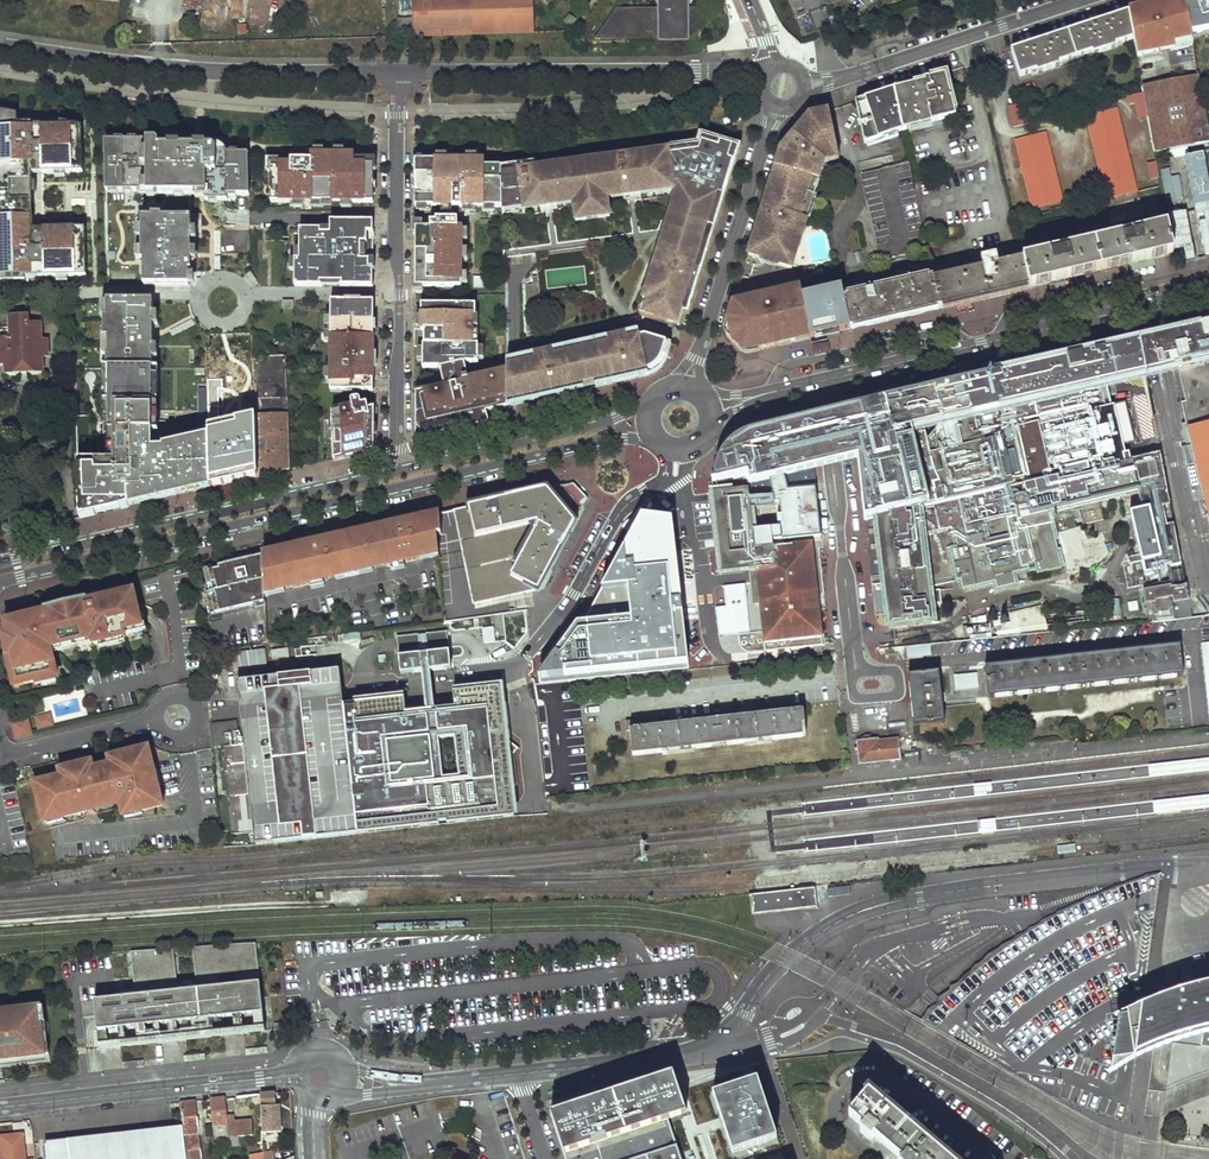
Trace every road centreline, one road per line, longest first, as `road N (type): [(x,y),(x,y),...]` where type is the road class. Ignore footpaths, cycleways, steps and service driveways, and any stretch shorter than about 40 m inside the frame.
road 1 (primary): [(0,581),(622,438),(656,440)]
road 2 (primary): [(399,471),(0,560)]
road 3 (residential): [(397,73),(211,71),(0,46)]
road 4 (residential): [(399,471),(397,73)]
road 5 (residential): [(783,85),(704,71),(397,73)]
road 6 (residential): [(1079,0),(856,72),(783,85)]
road 7 (residential): [(299,1076),(0,1109)]
road 8 (residential): [(825,379),(856,673)]
road 9 (residential): [(1075,1158),(947,1067),(822,1015)]
road 10 (residential): [(783,85),(697,358)]
road 11 (primary): [(653,398),(605,423),(399,471)]
road 12 (residential): [(664,483),(622,508),(573,599),(525,656)]
road 13 (residential): [(970,346),(948,329),(861,349),(786,367),(774,391)]
road 14 (residential): [(520,1075),(716,1048)]
road 15 (residential): [(342,1080),(404,1086),(520,1075)]
road 16 (residential): [(1146,307),(1123,283),(1013,311),(1002,339)]
road 17 (residential): [(684,487),(713,645)]
road 18 (primary): [(825,379),(970,346)]
road 19 (primary): [(1002,339),(1146,307)]
road 20 (residential): [(856,673),(855,696),(899,692),(895,671),(864,672)]

